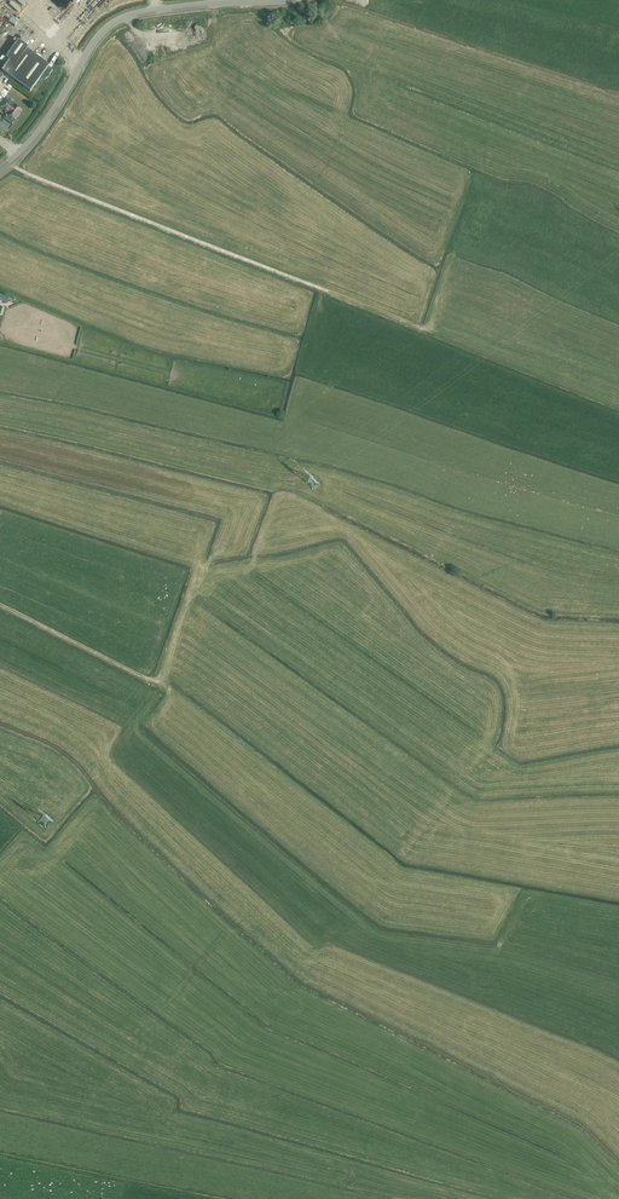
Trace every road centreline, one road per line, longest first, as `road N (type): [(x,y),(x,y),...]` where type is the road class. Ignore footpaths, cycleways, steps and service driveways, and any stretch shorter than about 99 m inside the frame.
road 1 (unclassified): [(0,170),(34,137),(95,41),(116,22),(178,7),(290,0)]

